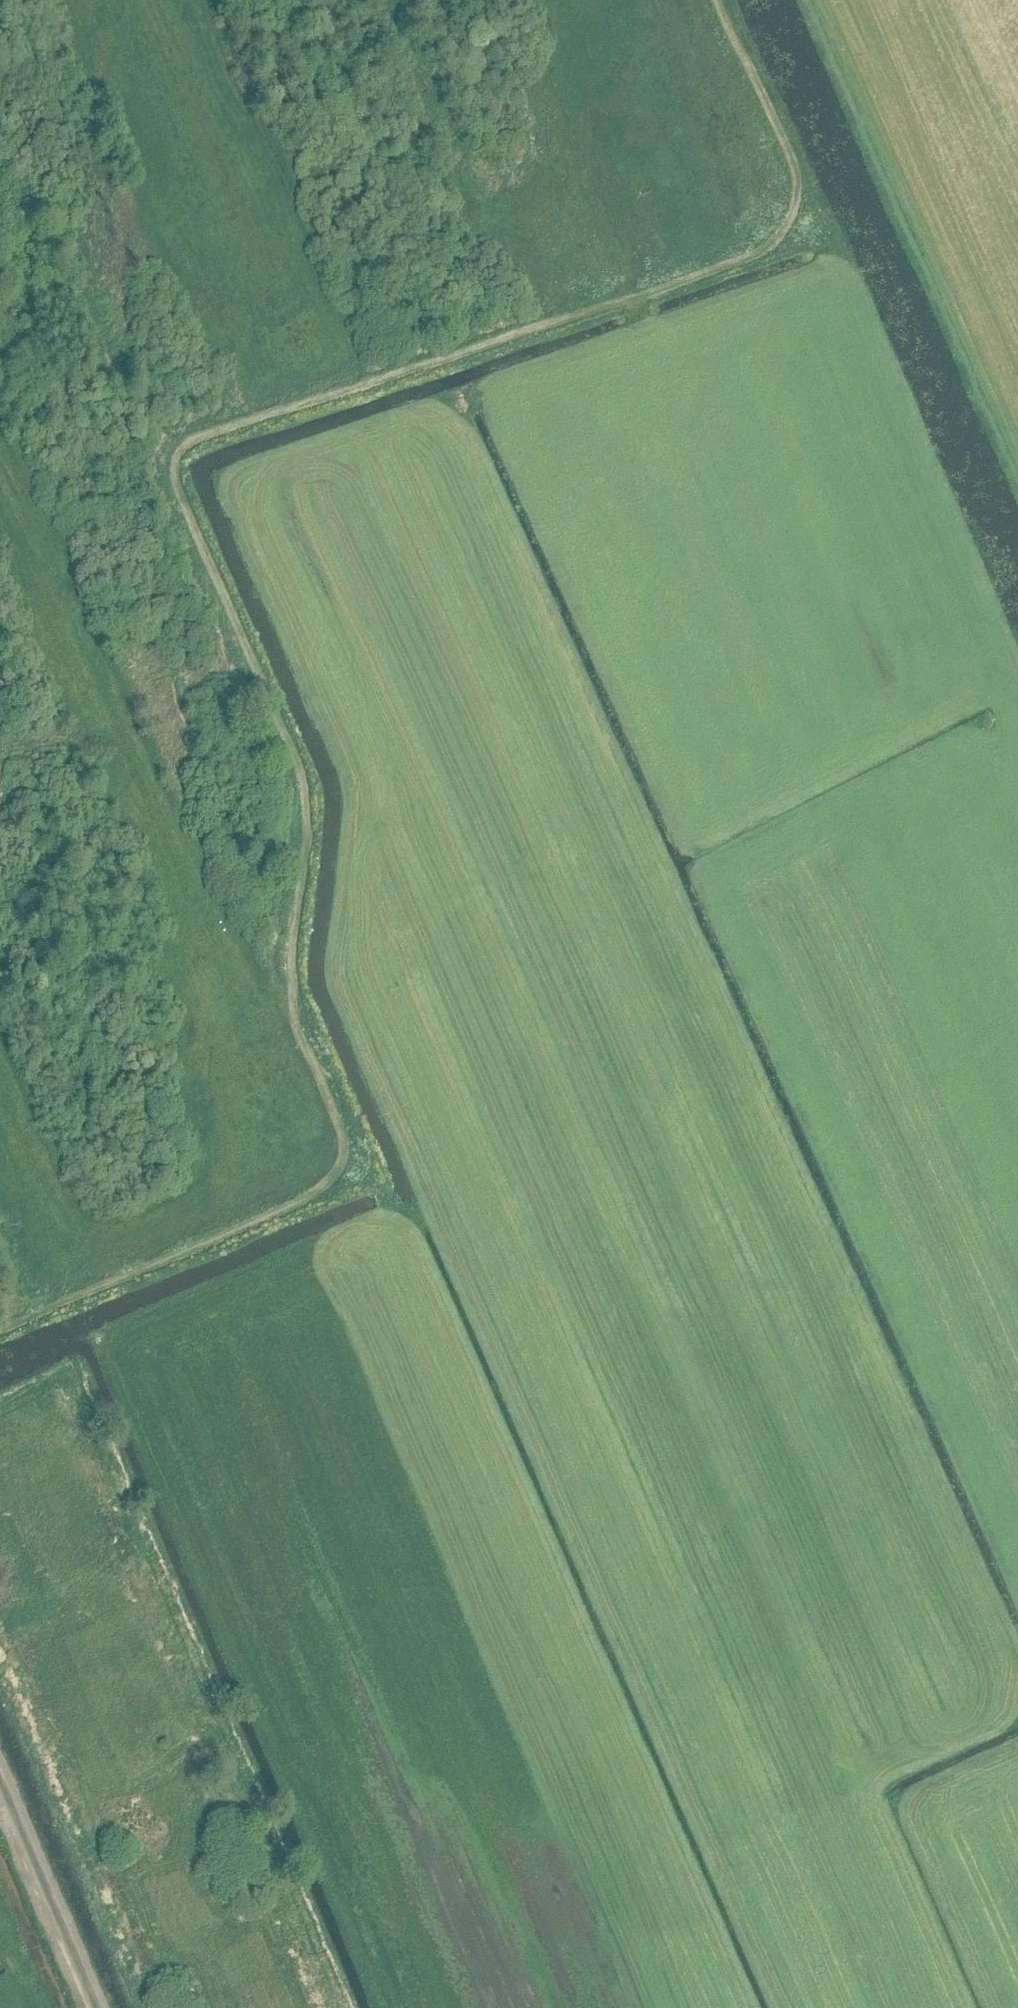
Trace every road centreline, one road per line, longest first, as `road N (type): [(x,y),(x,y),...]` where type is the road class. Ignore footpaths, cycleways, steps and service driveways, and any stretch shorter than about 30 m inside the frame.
road 1 (unclassified): [(96,2007),(0,1782)]

